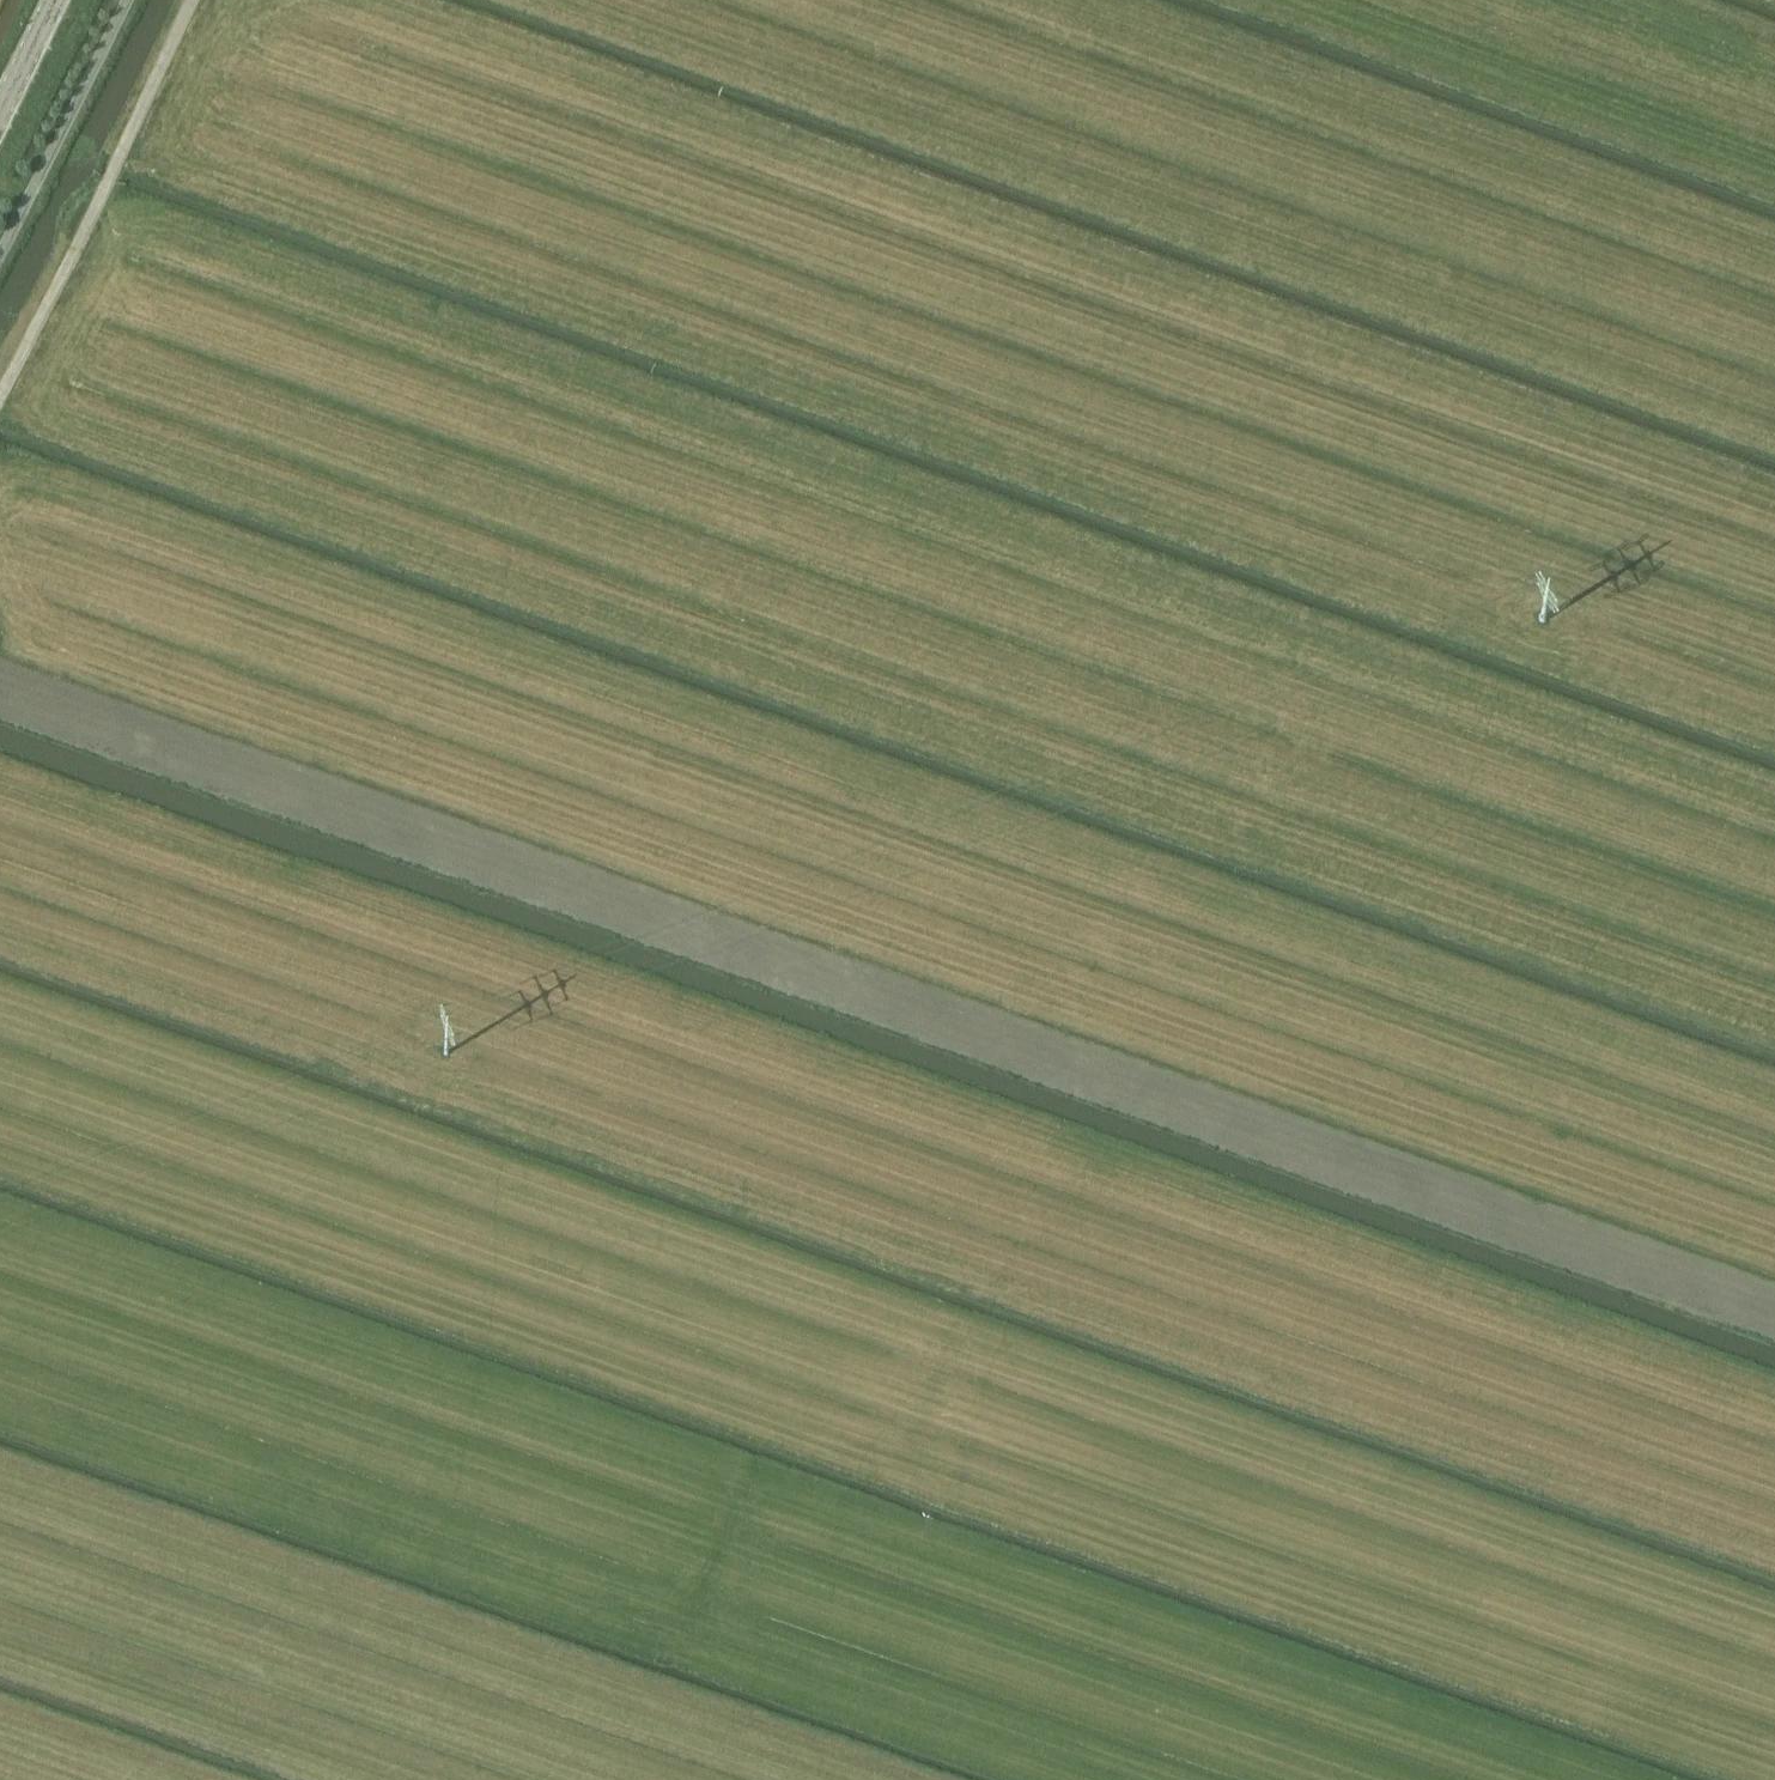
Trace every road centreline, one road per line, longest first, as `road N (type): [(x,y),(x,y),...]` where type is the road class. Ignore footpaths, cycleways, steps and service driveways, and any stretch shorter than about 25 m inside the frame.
road 1 (track): [(0,396),(199,0)]
road 2 (unclassified): [(0,119),(58,0)]

